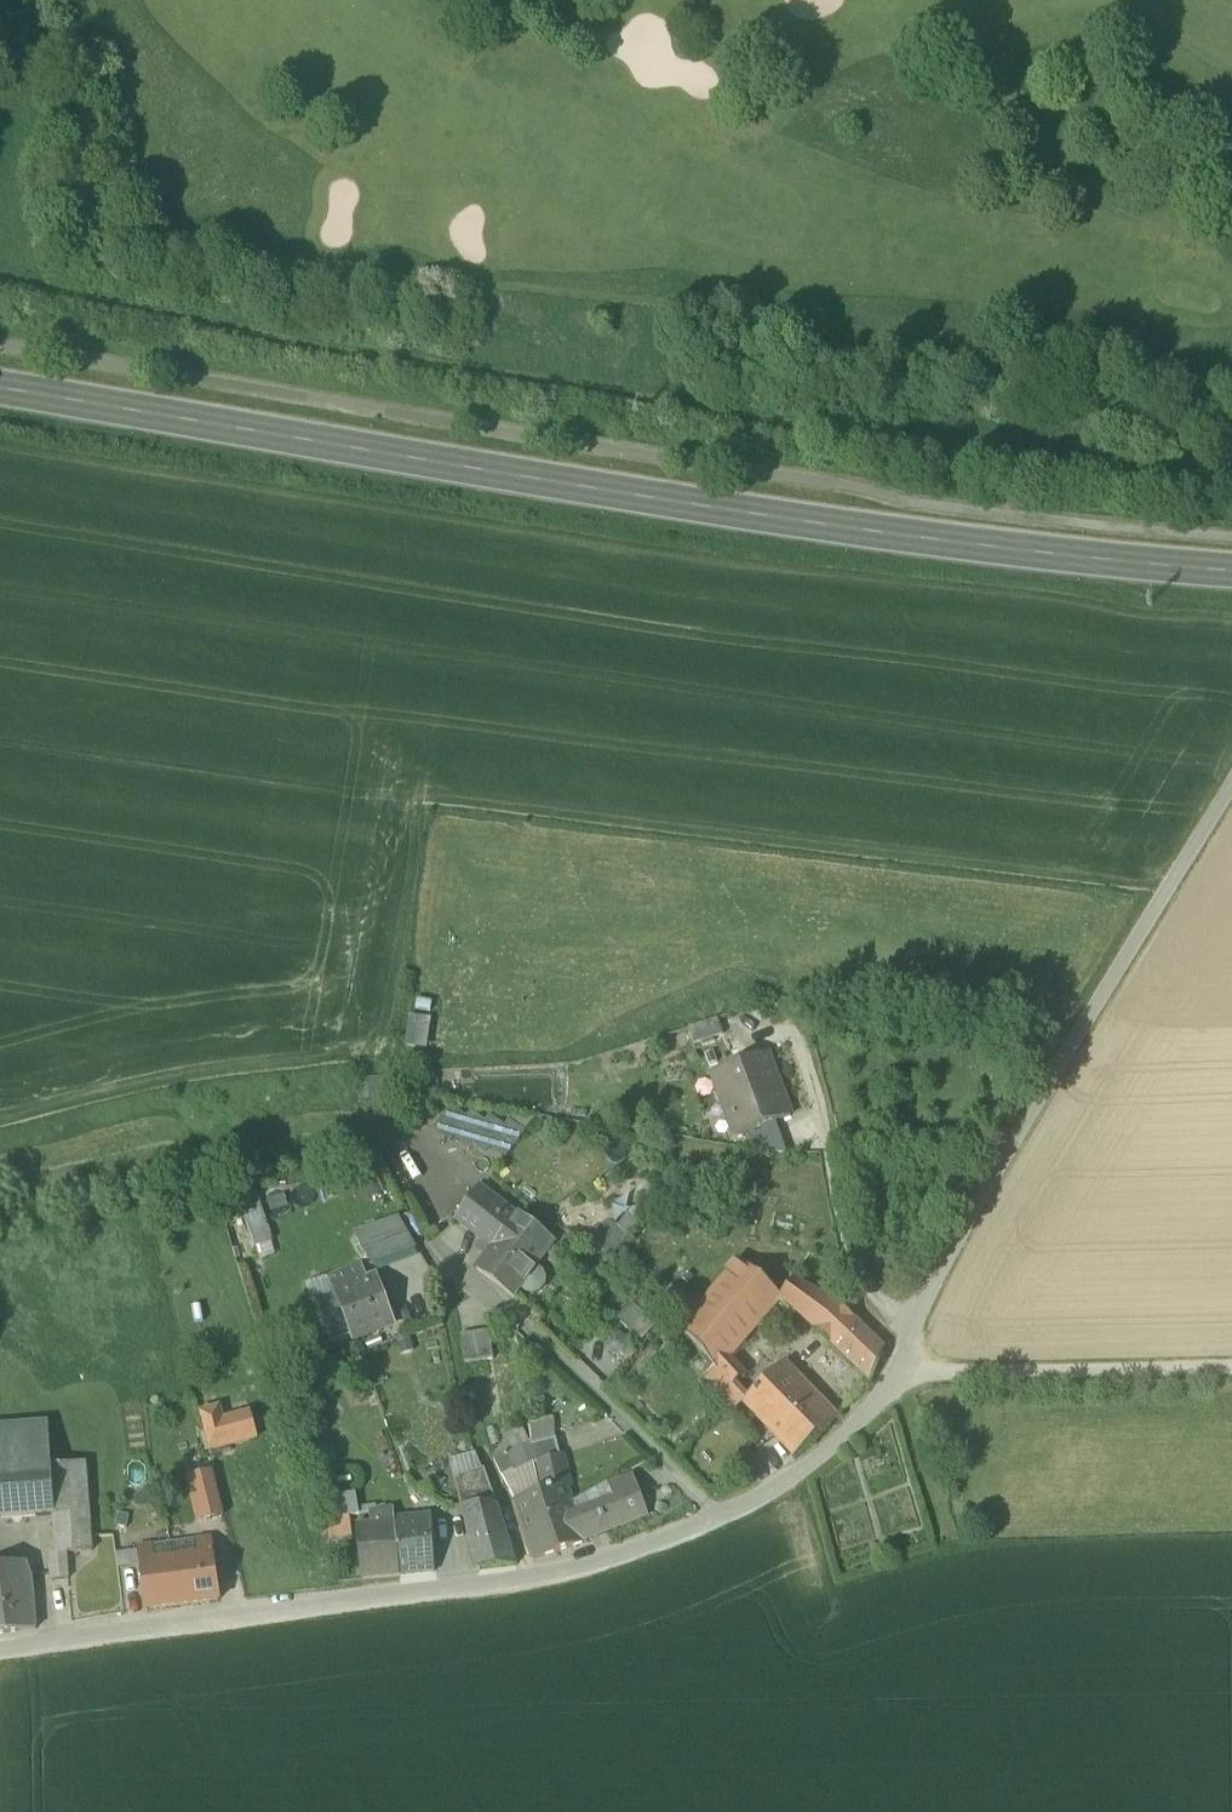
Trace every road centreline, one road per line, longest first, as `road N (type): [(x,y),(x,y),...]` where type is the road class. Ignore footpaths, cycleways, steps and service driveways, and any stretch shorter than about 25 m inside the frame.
road 1 (secondary): [(1231,572),(755,514),(0,386)]
road 2 (unclassified): [(884,1381),(813,1464),(703,1520),(557,1573),(0,1656)]
road 3 (unclassified): [(884,1381),(924,1293),(1231,786)]
road 4 (unclassified): [(1231,1370),(884,1381)]

